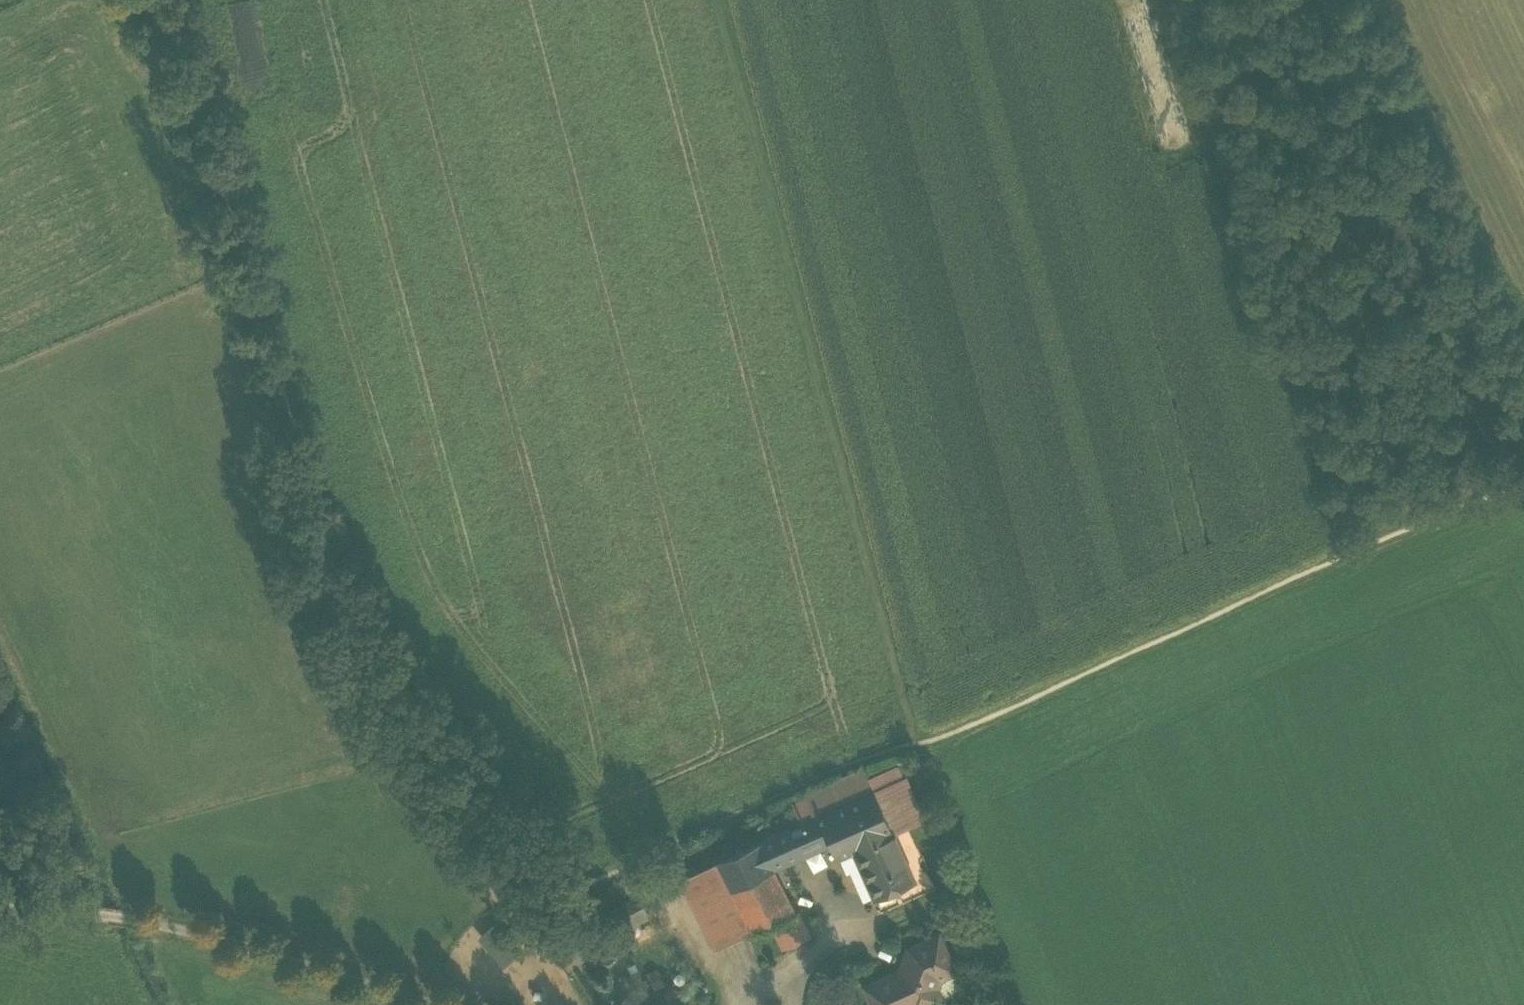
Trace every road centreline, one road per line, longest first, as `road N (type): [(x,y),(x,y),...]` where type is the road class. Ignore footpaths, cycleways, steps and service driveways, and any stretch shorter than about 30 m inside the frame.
road 1 (track): [(716,0),(916,743)]
road 2 (unclassified): [(0,895),(184,931),(439,1004)]

